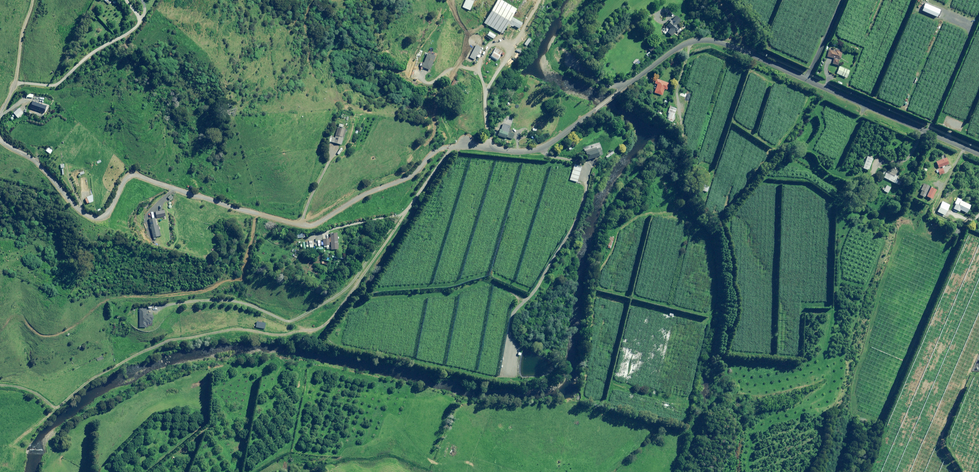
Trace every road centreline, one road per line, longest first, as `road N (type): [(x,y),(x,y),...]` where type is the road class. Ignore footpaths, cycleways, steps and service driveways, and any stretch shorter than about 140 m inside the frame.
road 1 (unclassified): [(978,153),(703,40),(673,51),(540,149),(451,147)]
road 2 (unclassified): [(451,147),(308,225),(134,176),(96,218),(0,139)]
road 3 (unclassified): [(451,147),(351,284),(298,318),(222,299),(160,307)]
road 4 (track): [(540,149),(582,163),(584,178),(577,211),(512,306),(501,373)]
road 5 (track): [(454,0),(461,25),(487,42),(477,68),(489,147)]

